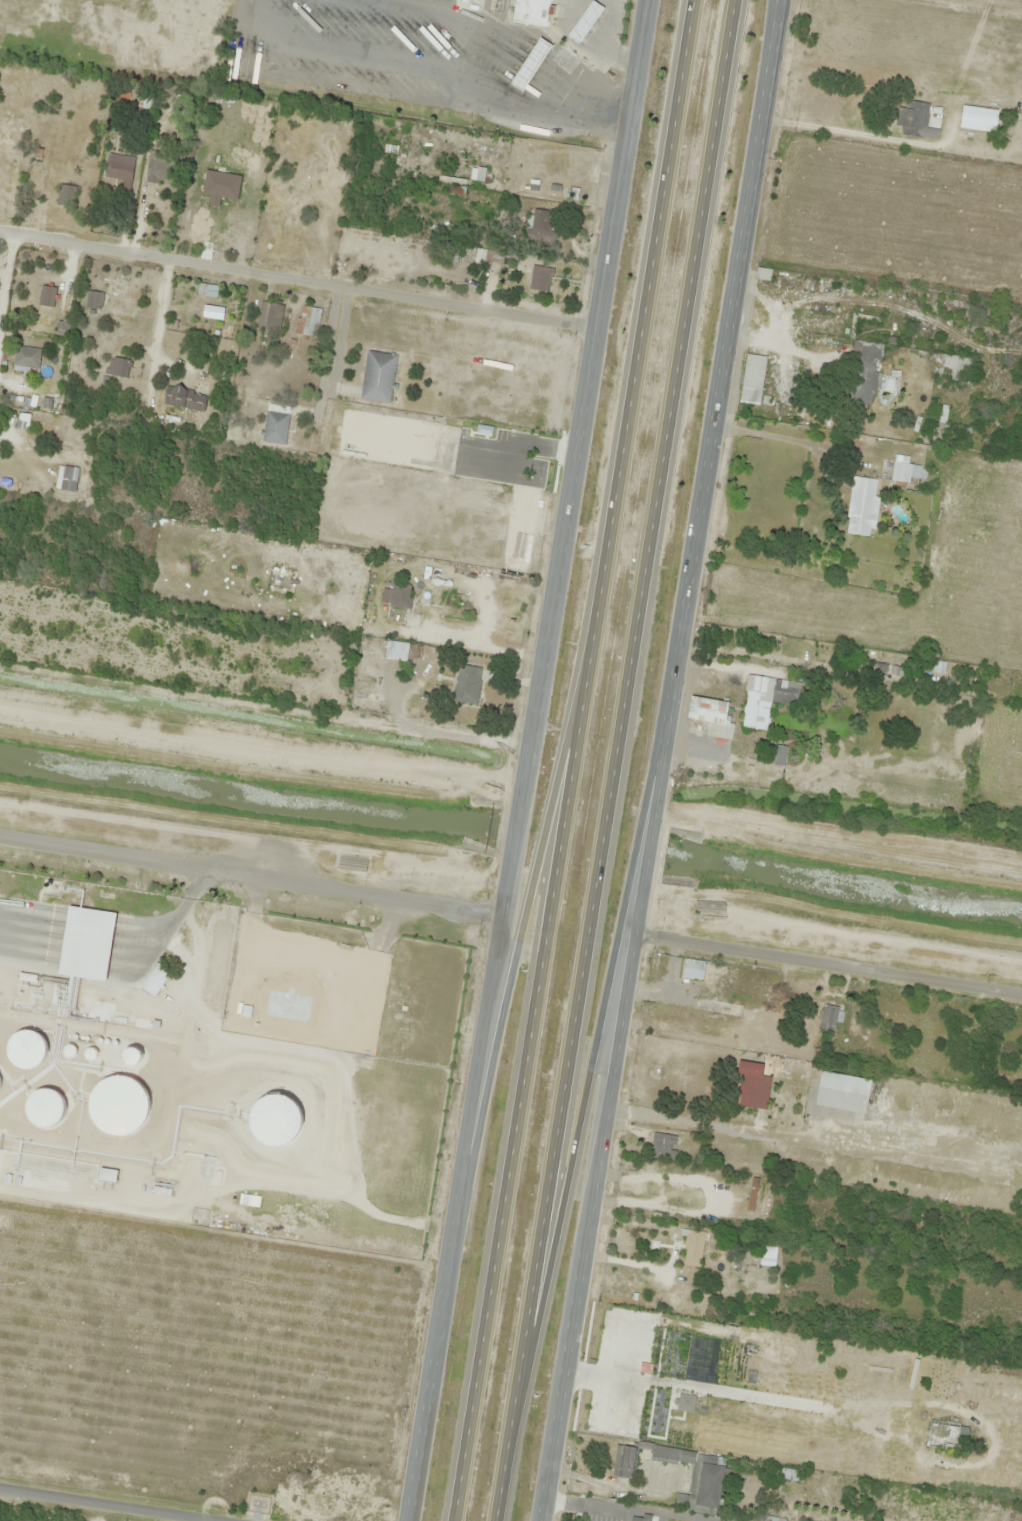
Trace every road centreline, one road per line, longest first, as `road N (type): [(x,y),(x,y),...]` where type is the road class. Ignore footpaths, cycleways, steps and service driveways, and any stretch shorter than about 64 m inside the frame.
road 1 (motorway): [(497,1520),(737,0)]
road 2 (secondary): [(650,0),(412,1520)]
road 3 (motorway): [(695,0),(458,1520)]
road 4 (secondary): [(544,1520),(781,0)]
road 5 (motorway): [(509,1440),(680,665)]
road 6 (motorway): [(612,517),(453,1275)]
road 7 (residential): [(597,325),(0,232)]
road 8 (residential): [(0,834),(504,920)]
road 9 (residential): [(640,939),(1021,997)]
road 10 (residential): [(298,1520),(0,1481)]

